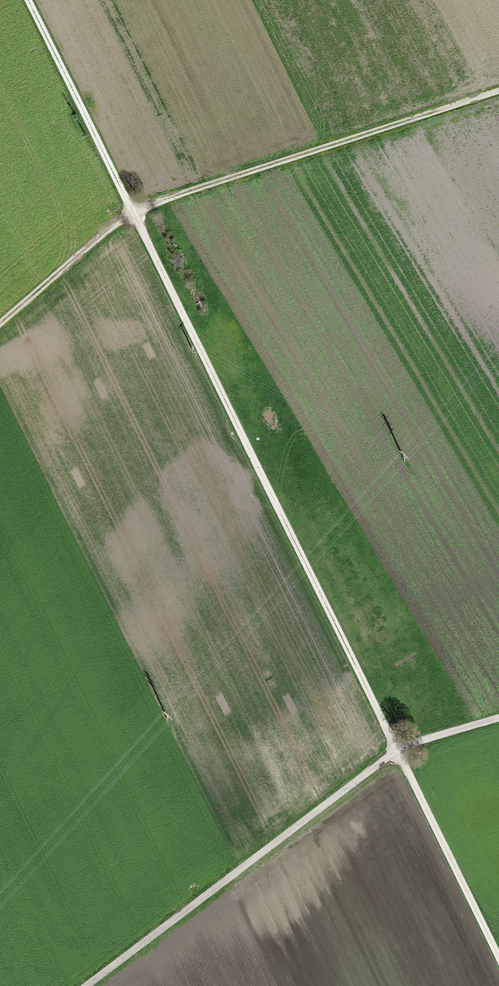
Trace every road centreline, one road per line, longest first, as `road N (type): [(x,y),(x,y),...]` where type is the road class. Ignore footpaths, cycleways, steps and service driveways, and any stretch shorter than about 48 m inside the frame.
road 1 (track): [(498,958),(29,0)]
road 2 (track): [(498,91),(133,213),(0,325)]
road 3 (track): [(86,985),(396,750),(498,717)]

